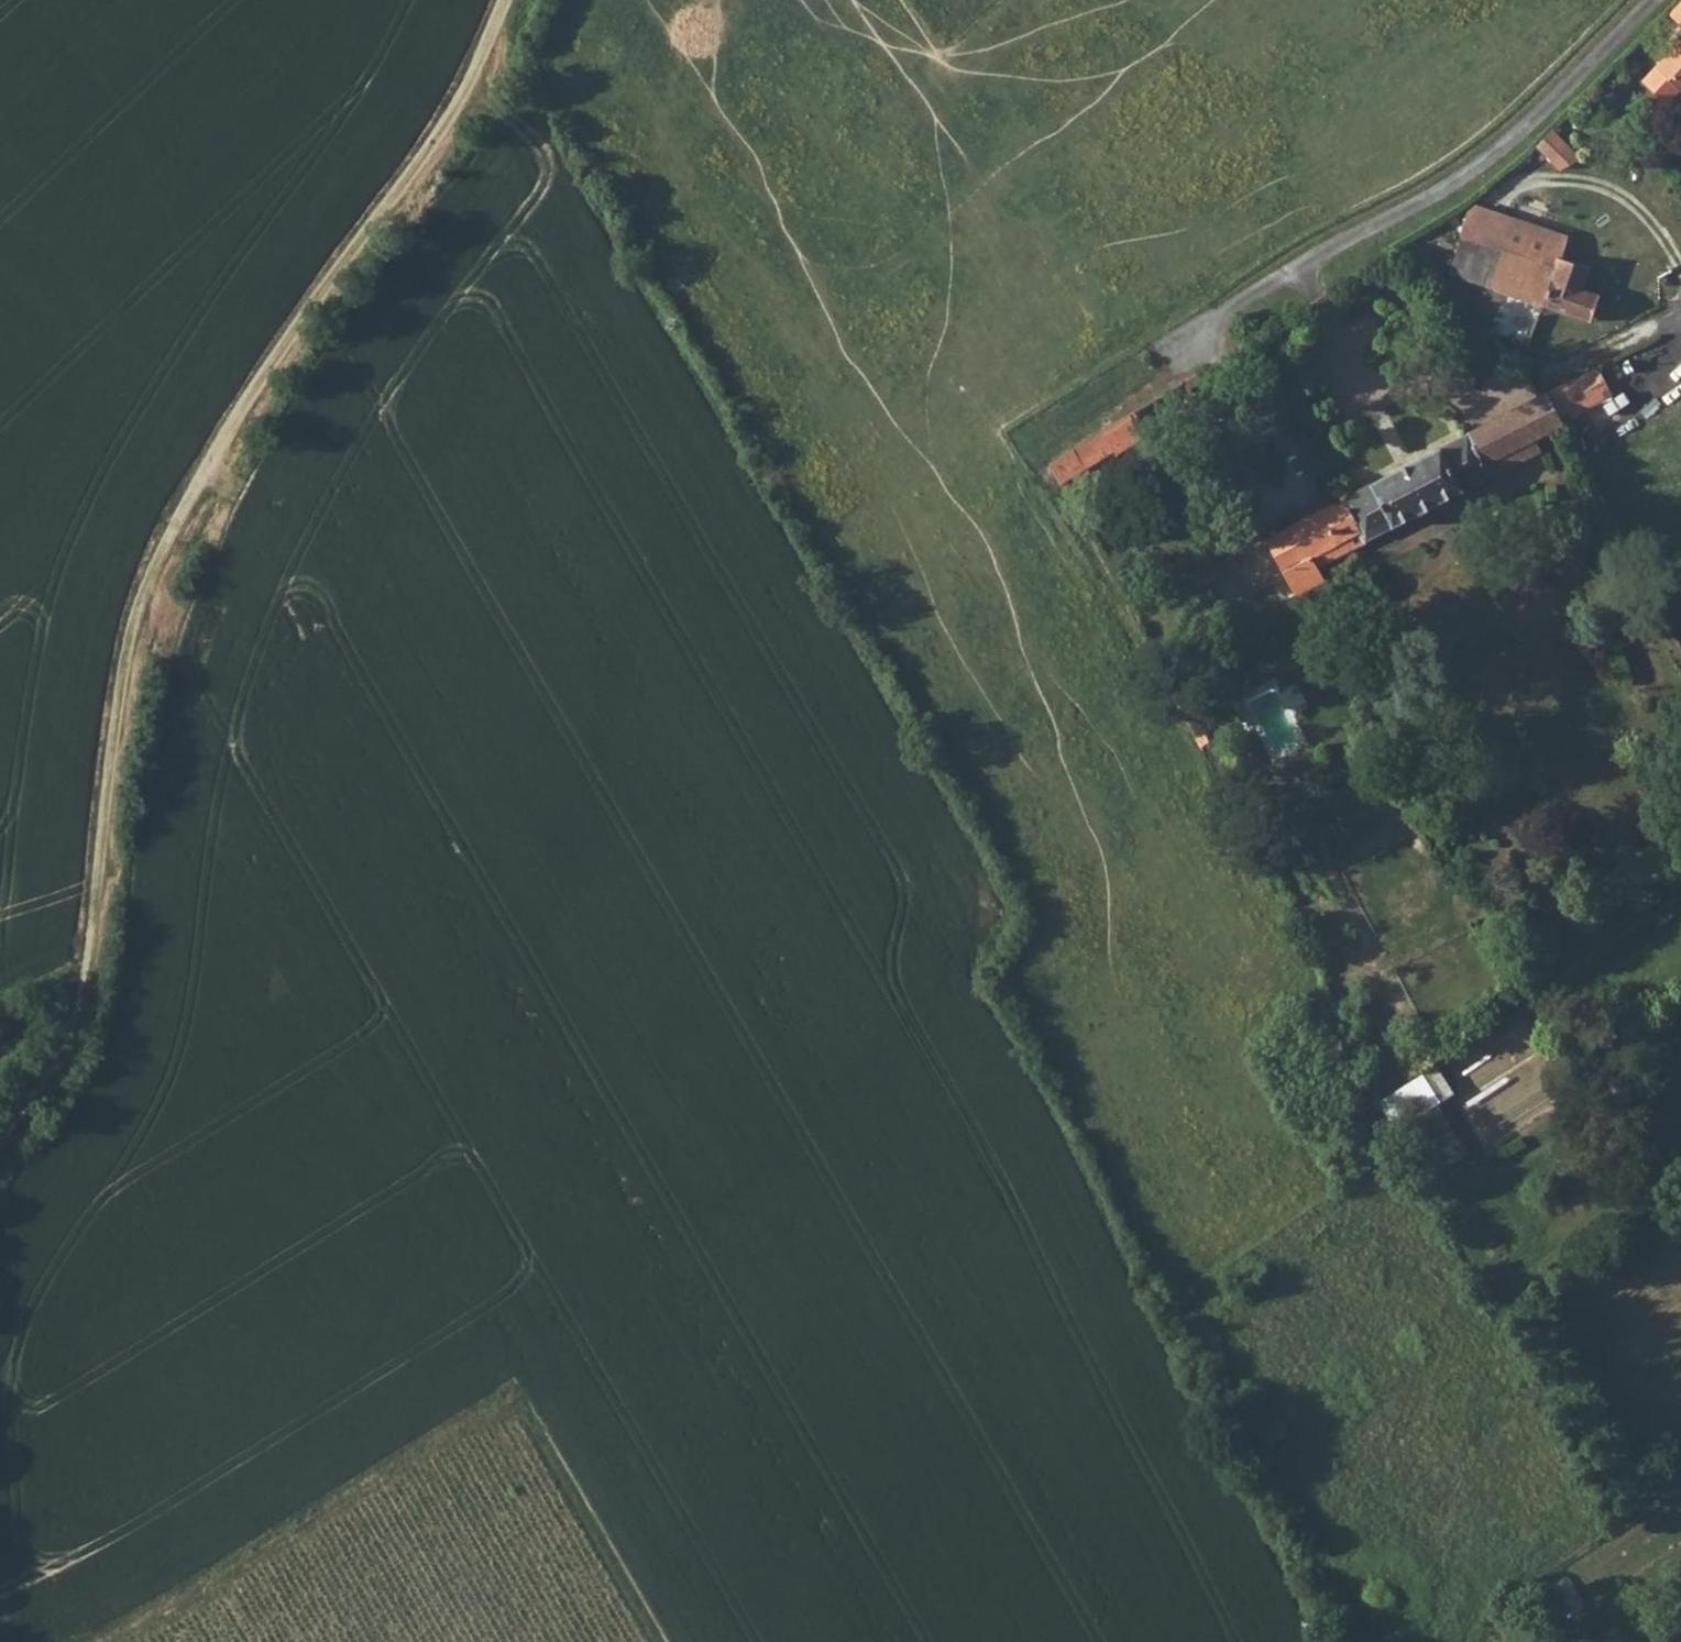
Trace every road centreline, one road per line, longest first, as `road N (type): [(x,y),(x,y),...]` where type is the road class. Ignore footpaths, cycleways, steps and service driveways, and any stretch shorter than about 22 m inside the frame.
road 1 (track): [(0,1140),(53,1071),(82,993),(121,689),(163,548),(492,47),(511,0)]
road 2 (unclassified): [(1650,0),(1490,162),(1169,347)]

